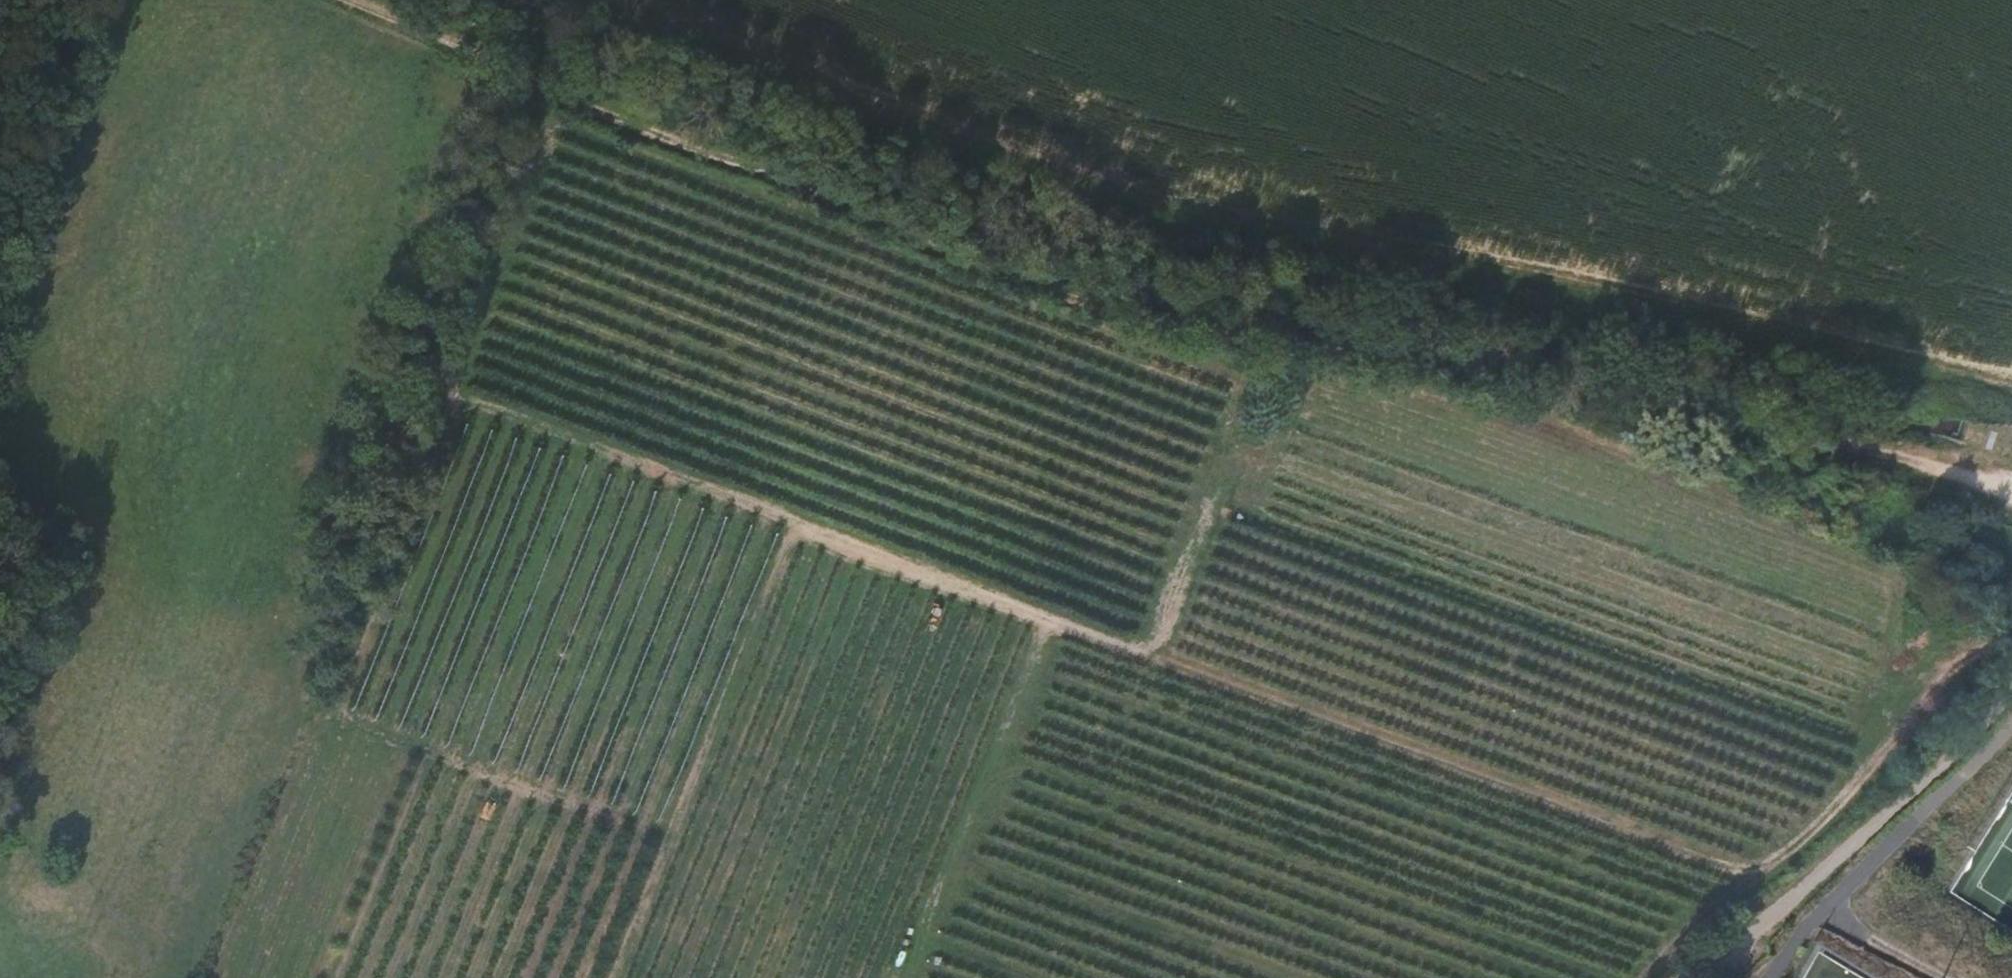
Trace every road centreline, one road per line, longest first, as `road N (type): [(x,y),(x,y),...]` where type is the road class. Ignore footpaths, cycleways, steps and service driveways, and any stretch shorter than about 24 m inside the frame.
road 1 (track): [(347,0),(765,166),(1021,283),(1312,348),(1501,366),(2011,488)]
road 2 (track): [(1687,977),(1903,799),(2011,674)]

